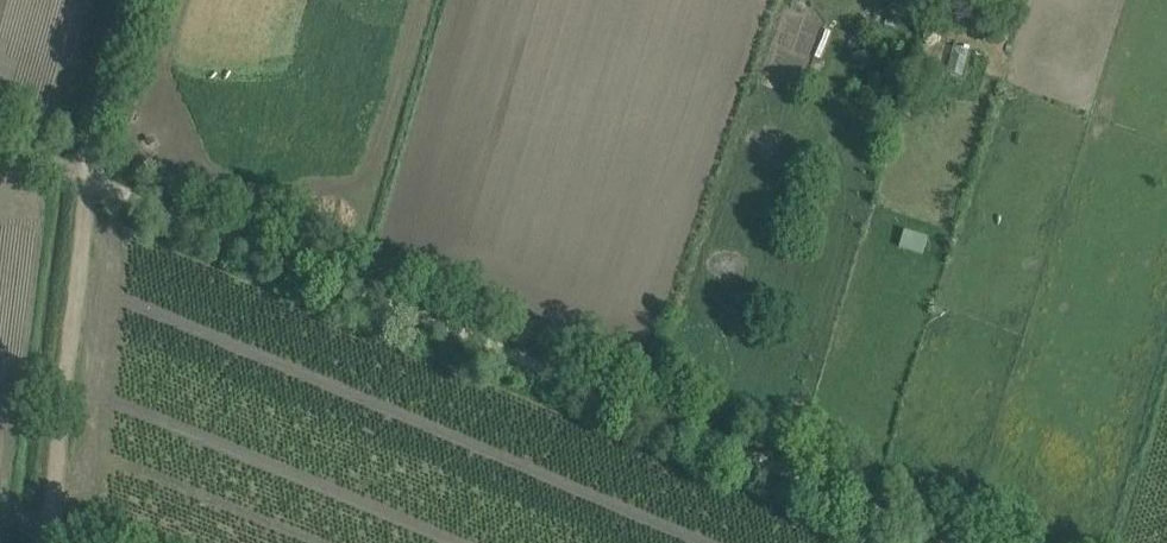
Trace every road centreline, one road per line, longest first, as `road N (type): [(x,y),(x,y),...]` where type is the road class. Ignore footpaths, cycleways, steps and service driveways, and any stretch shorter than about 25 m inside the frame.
road 1 (track): [(88,177),(951,542)]
road 2 (track): [(45,542),(88,177)]
road 3 (track): [(88,177),(131,0)]

